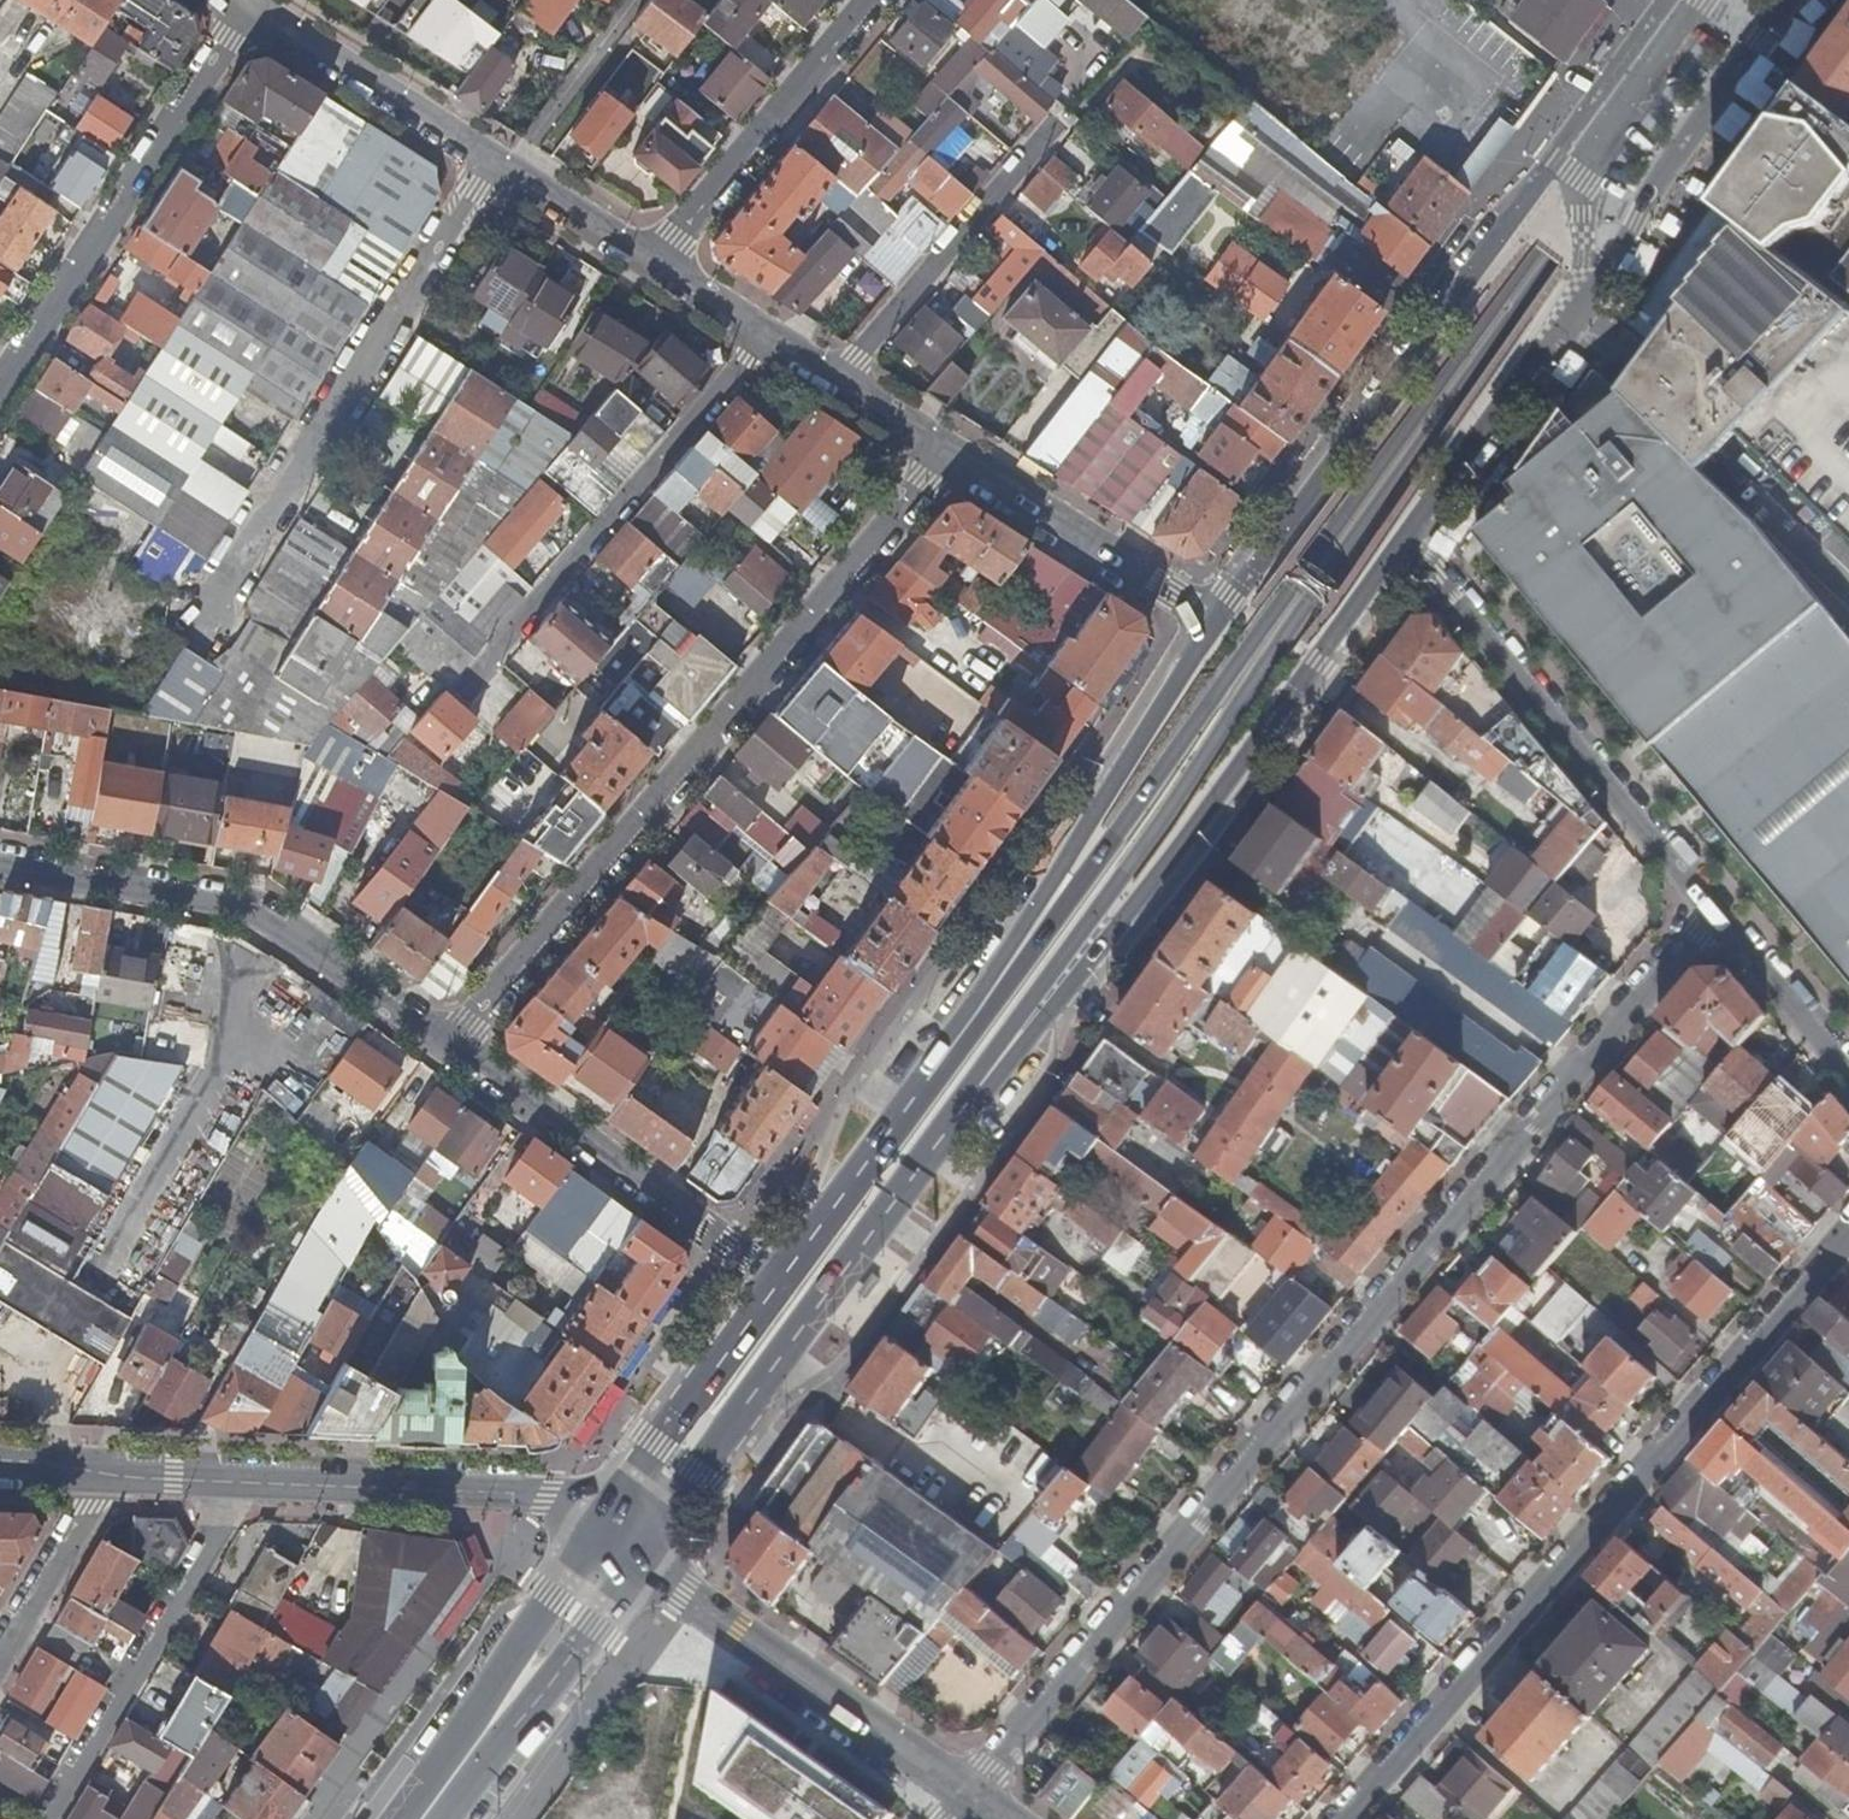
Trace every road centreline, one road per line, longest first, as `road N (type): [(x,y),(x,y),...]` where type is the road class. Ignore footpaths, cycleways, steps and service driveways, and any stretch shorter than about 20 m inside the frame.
road 1 (primary): [(1032,1018),(1122,874),(1741,0)]
road 2 (primary): [(1714,0),(1243,641),(1117,832),(1016,957)]
road 3 (residential): [(963,1789),(1717,910)]
road 4 (residential): [(443,1049),(951,453)]
road 5 (residential): [(1343,1818),(1848,1239)]
road 6 (primary): [(1663,0),(1212,619)]
road 7 (primary): [(637,1556),(1032,1018)]
road 8 (primary): [(1412,540),(1792,0)]
road 9 (primary): [(1032,1018),(1155,890),(1412,540)]
road 10 (residential): [(199,624),(489,167)]
road 11 (residential): [(0,867),(255,914),(443,1049)]
road 12 (residential): [(1717,910),(1412,540)]
road 13 (residential): [(241,16),(0,391)]
road 14 (residential): [(499,649),(762,339)]
road 15 (residential): [(443,1049),(775,1279)]
road 16 (primary): [(1016,957),(775,1279)]
road 17 (residential): [(637,1556),(963,1789)]
road 18 (primary): [(1212,619),(1088,815),(1016,957)]
road 19 (residential): [(231,1476),(226,1523),(52,1818)]
road 20 (residential): [(593,1524),(547,1498),(231,1476)]
road 21 (primary): [(593,1524),(385,1818)]
road 22 (residential): [(658,269),(875,0)]
road 23 (primary): [(446,1818),(637,1556)]
road 24 (residential): [(1048,137),(841,378)]
road 25 (residential): [(951,453),(1212,619)]
road 26 (primary): [(775,1279),(593,1524)]
road 27 (residential): [(241,16),(489,167)]
road 28 (residential): [(622,0),(489,167)]
road 29 (residential): [(0,1652),(105,1471)]
road 30 (residential): [(1848,1069),(1717,910)]
road 31 (residential): [(489,167),(658,269)]
road 32 (residential): [(841,378),(951,453)]
road 33 (residential): [(231,1476),(105,1471)]
road 34 (residential): [(658,269),(762,339)]

